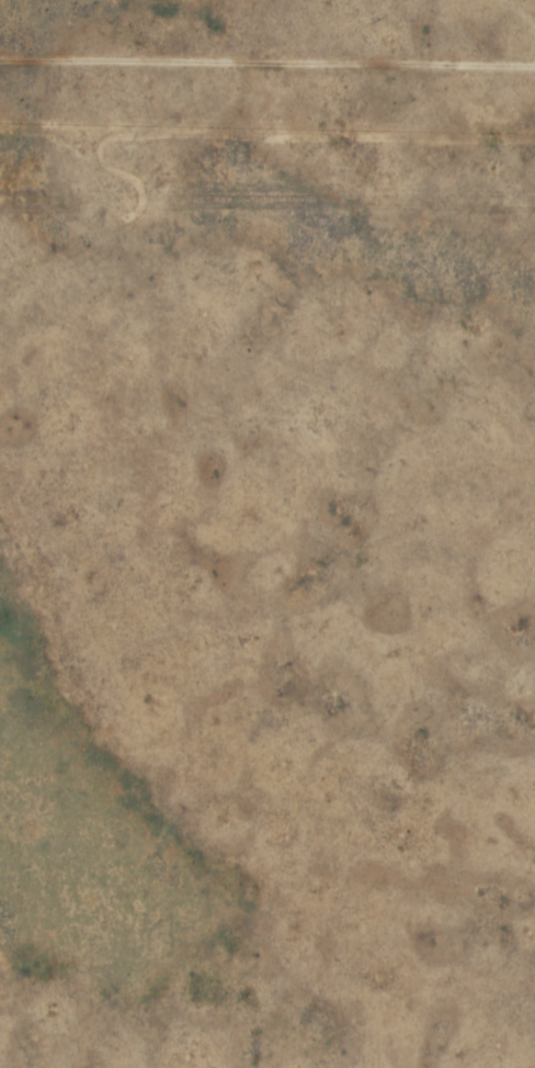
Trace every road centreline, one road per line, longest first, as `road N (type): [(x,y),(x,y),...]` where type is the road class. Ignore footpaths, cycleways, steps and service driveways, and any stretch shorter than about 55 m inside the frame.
road 1 (residential): [(0,5),(534,8)]

